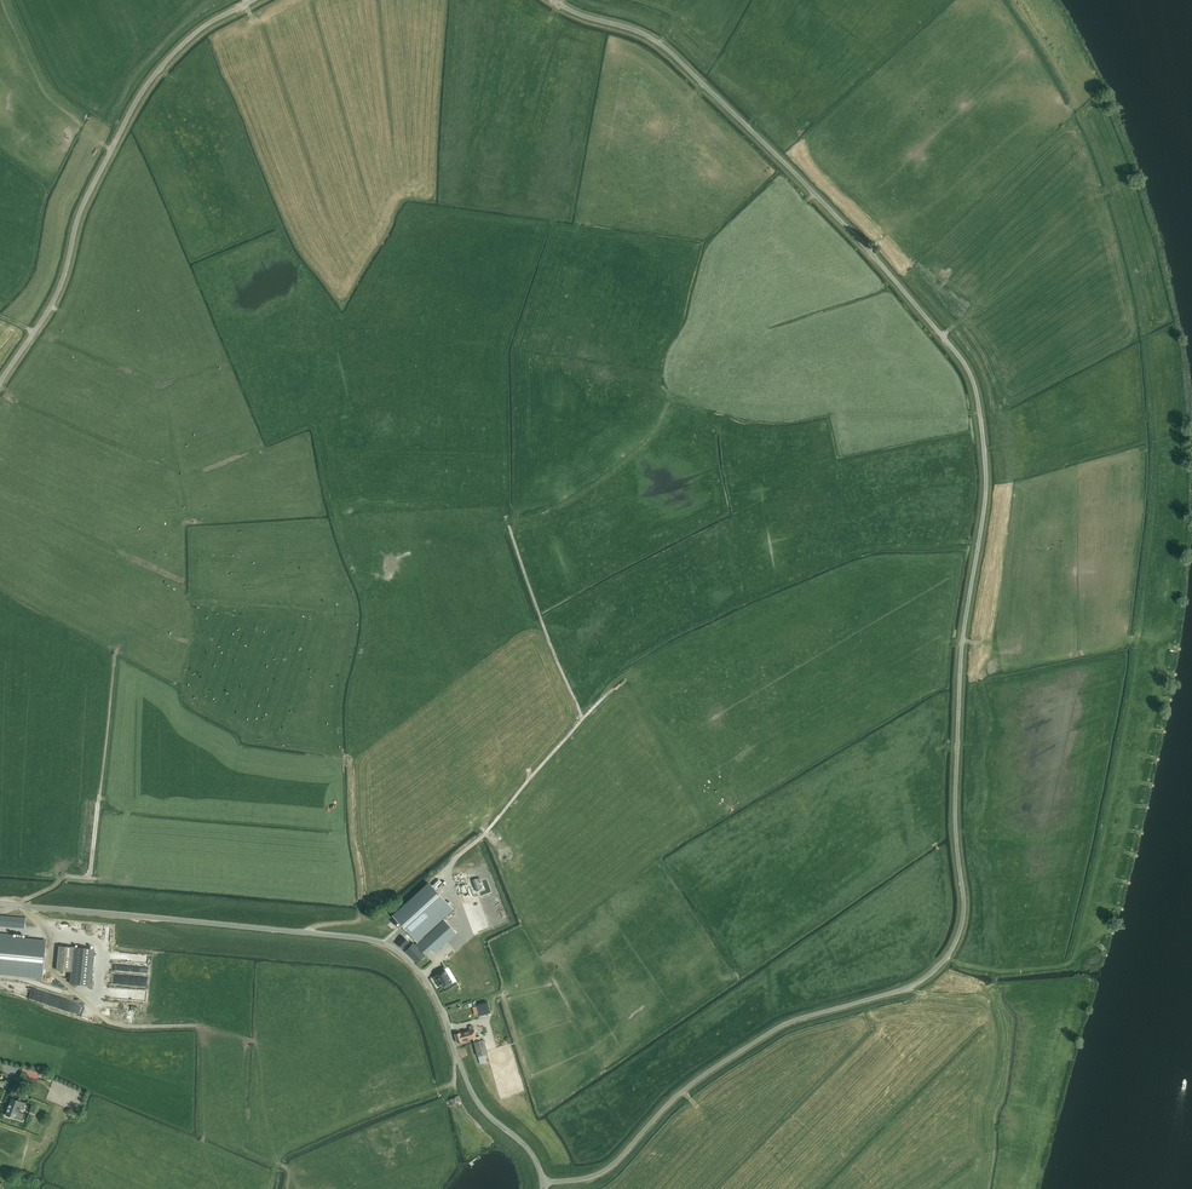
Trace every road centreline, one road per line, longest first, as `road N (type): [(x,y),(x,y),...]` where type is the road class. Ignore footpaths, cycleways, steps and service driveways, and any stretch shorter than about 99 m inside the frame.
road 1 (unclassified): [(543,1183),(606,1170),(680,1093),(789,1021),(923,980),(951,951),(963,922),(955,824),(961,659),(987,472),(973,378),(887,268),(651,40)]
road 2 (unclassified): [(543,1183),(530,1151),(477,1100),(434,993),(392,947),(356,937),(0,904)]
road 3 (unclassified): [(0,385),(52,301),(86,199),(136,104),(192,38),(257,0)]
road 4 (track): [(509,526),(581,718),(484,836),(455,858),(458,894)]
road 5 (track): [(349,760),(358,917),(308,933)]

